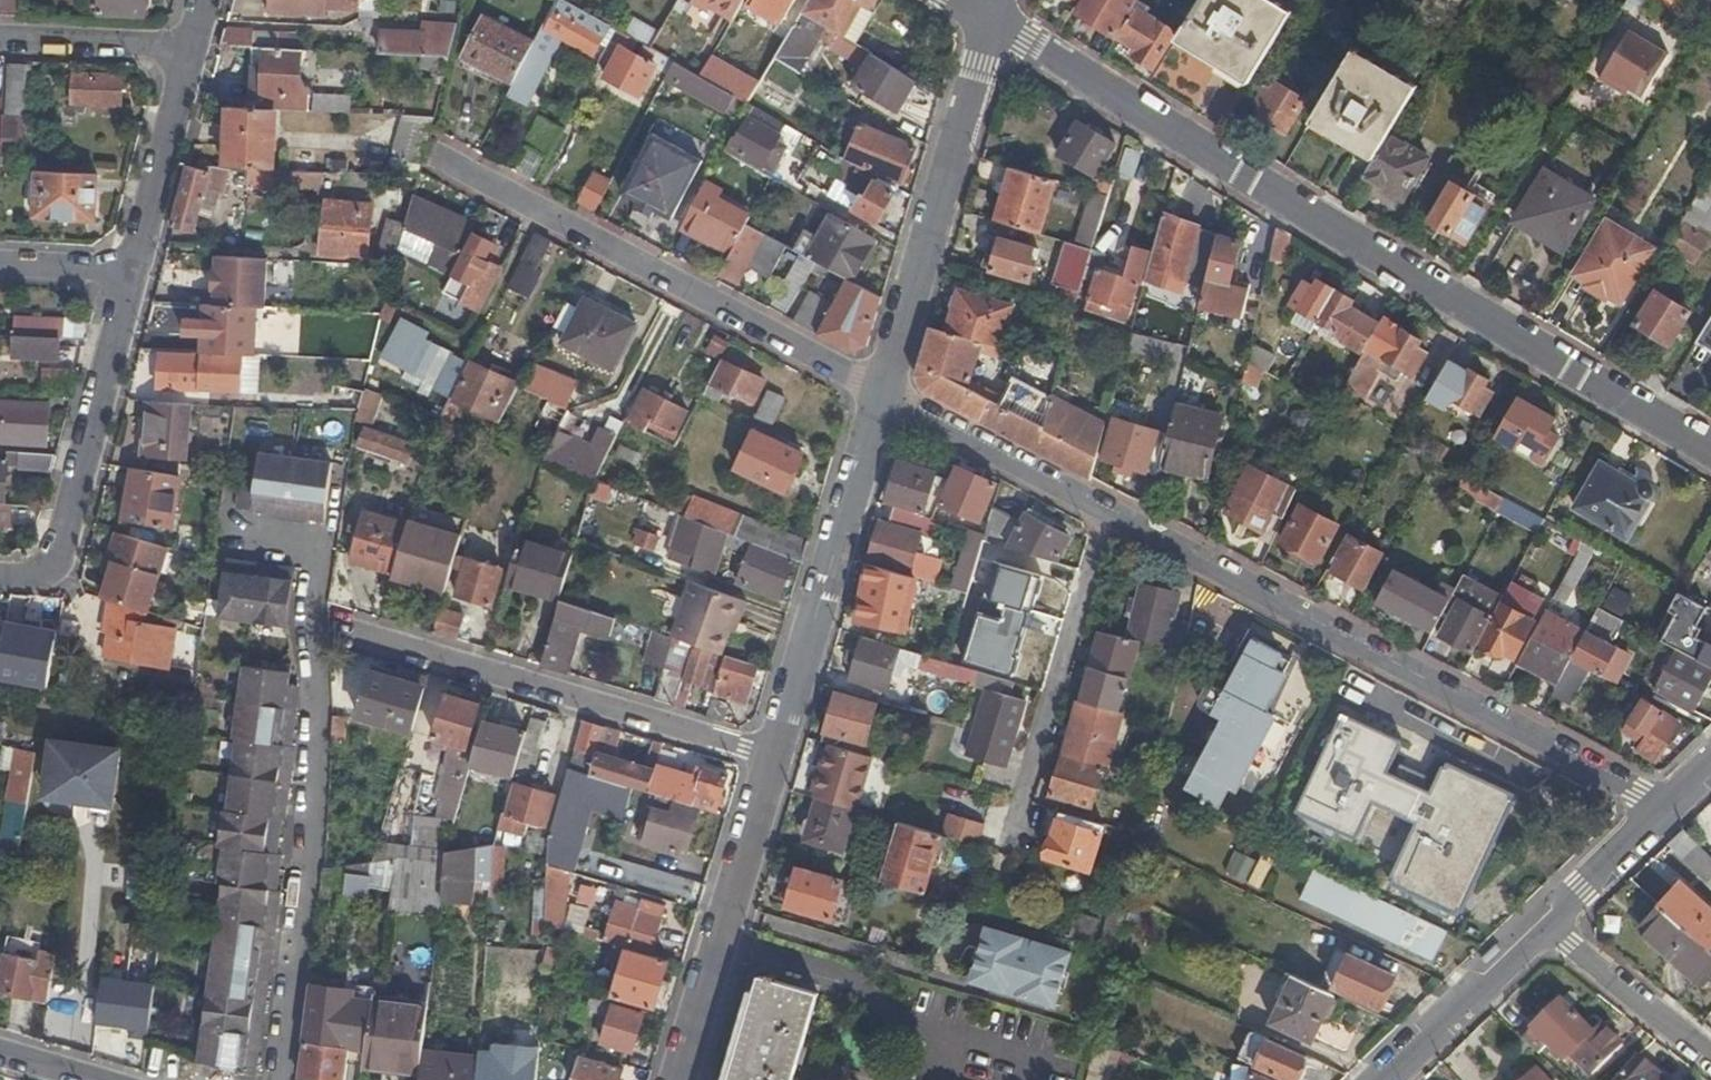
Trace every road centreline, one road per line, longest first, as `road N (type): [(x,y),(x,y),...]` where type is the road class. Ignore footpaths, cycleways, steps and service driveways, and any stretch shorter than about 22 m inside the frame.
road 1 (unclassified): [(988,13),(1710,447)]
road 2 (residential): [(1097,507),(1664,807)]
road 3 (residential): [(433,156),(882,394)]
road 4 (residential): [(365,635),(770,757)]
road 5 (residential): [(882,394),(988,13)]
road 6 (residential): [(770,757),(882,394)]
road 7 (residential): [(130,275),(53,554),(34,572),(0,576)]
road 8 (residential): [(675,1079),(770,757)]
road 9 (residential): [(1015,815),(1097,507)]
road 10 (residential): [(882,394),(1097,507)]
road 11 (residential): [(189,47),(130,275)]
road 12 (tertiary): [(1549,932),(1387,1079)]
road 13 (residential): [(1549,932),(1710,1058)]
road 14 (residential): [(189,47),(0,41)]
road 15 (tertiary): [(1664,807),(1549,932)]
road 16 (residential): [(130,275),(0,266)]

